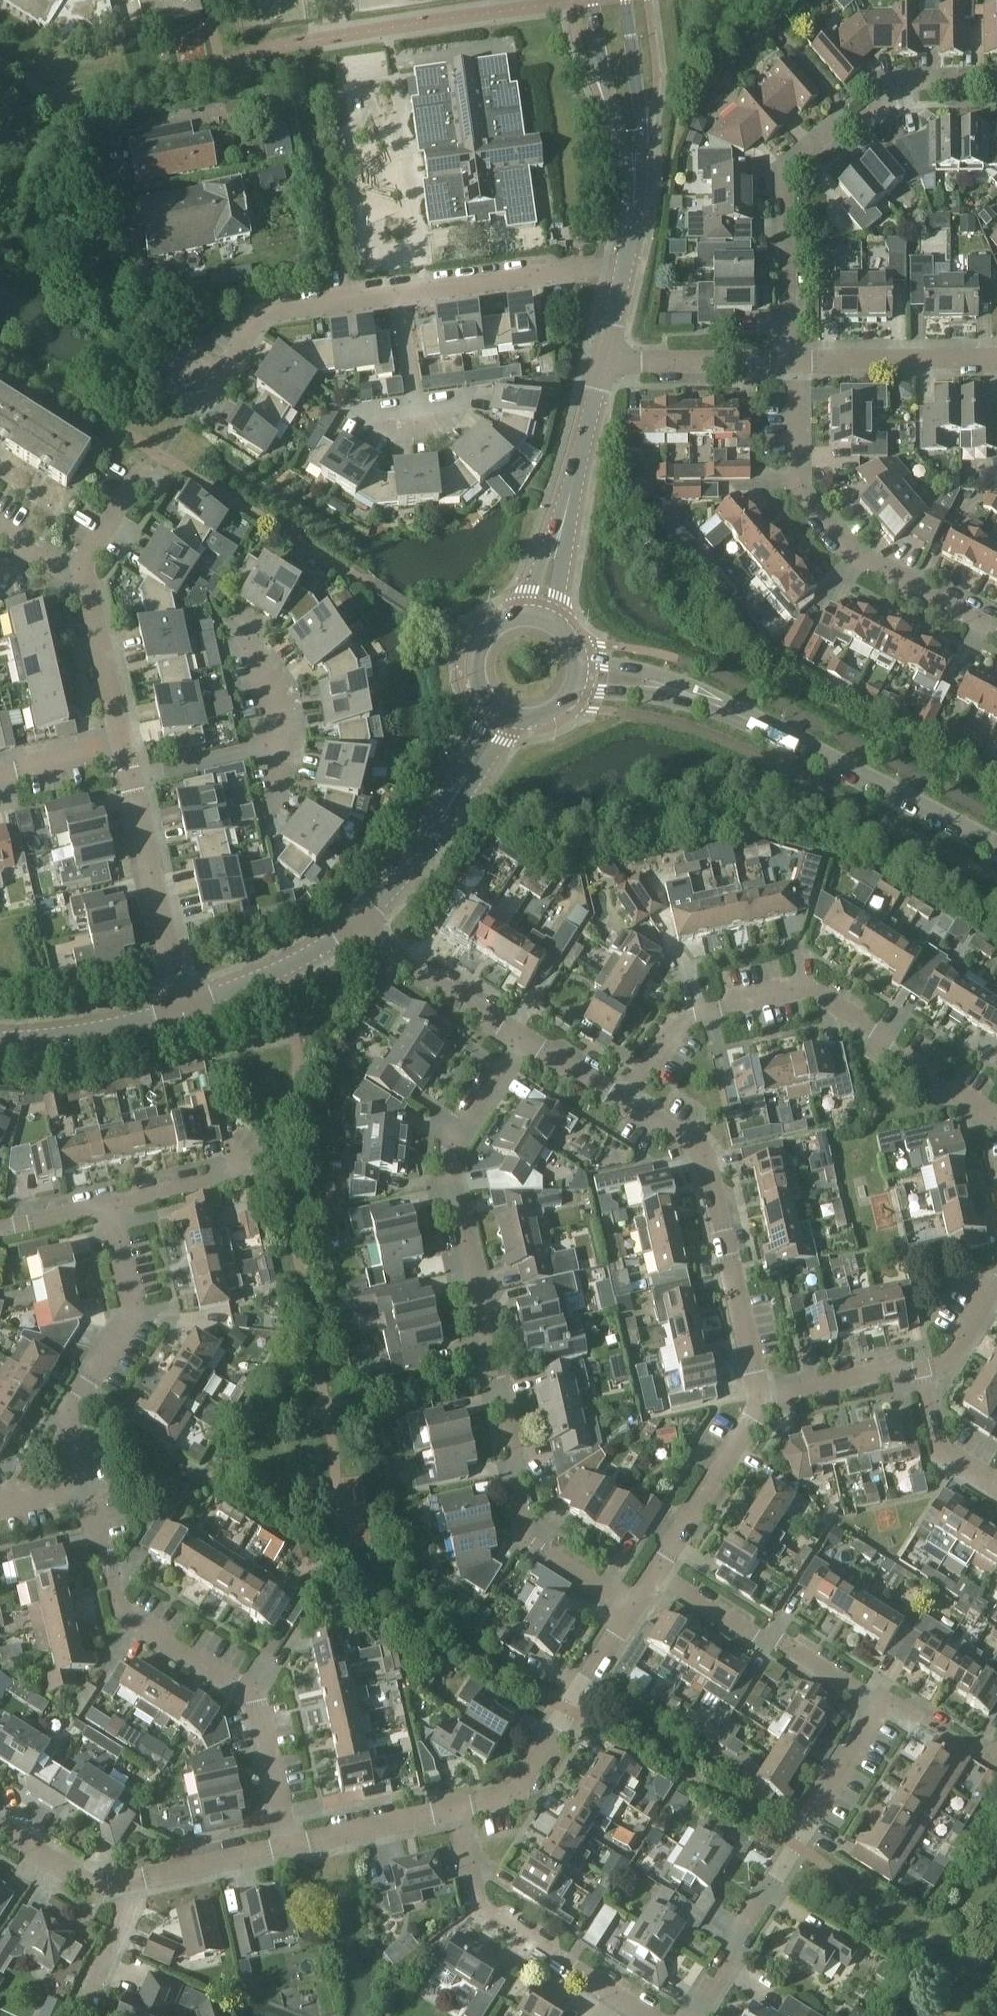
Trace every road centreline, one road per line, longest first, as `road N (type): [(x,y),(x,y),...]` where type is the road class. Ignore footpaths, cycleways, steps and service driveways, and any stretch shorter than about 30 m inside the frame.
road 1 (residential): [(631,1608),(527,1542),(447,1160),(523,1038)]
road 2 (residential): [(996,1118),(799,986),(677,1016),(623,1102)]
road 3 (tertiary): [(996,851),(714,702),(578,672)]
road 4 (residential): [(288,1847),(256,1695),(116,1606),(88,1492)]
road 5 (residential): [(797,362),(787,162),(884,88),(996,77)]
road 6 (residential): [(996,635),(858,557),(801,476),(797,362)]
road 7 (residential): [(879,1705),(694,2015)]
road 8 (residential): [(759,1398),(705,1163),(685,1139),(623,1102)]
road 9 (residential): [(88,1492),(71,1416),(132,1314),(109,1204)]
road 10 (residential): [(647,2015),(479,1909),(456,1809)]
road 11 (tertiary): [(538,616),(604,337)]
road 12 (residential): [(456,1809),(512,1797),(631,1608)]
road 13 (residential): [(353,928),(415,860),(500,712)]
road 14 (residential): [(879,1705),(653,1573)]
road 15 (residential): [(183,1008),(130,779)]
road 16 (residential): [(198,383),(227,370),(256,326),(278,313),(398,295)]
road 17 (residential): [(398,295),(625,265)]
road 18 (residential): [(653,1573),(759,1398)]
road 19 (residential): [(523,1038),(353,928)]
road 20 (residential): [(797,362),(996,359)]
road 21 (residential): [(604,337),(686,341),(797,362)]
road 22 (residential): [(183,1008),(353,928)]
road 23 (residential): [(0,1040),(93,1031),(183,1008)]
road 24 (tertiary): [(591,0),(635,176)]
road 25 (tertiary): [(635,176),(624,0)]
road 26 (residential): [(121,746),(77,576)]
road 27 (residential): [(288,1847),(456,1809)]
road 28 (residential): [(124,1883),(288,1847)]
road 29 (residential): [(759,1398),(921,1365)]
road 30 (residential): [(130,779),(282,742)]
road 31 (residential): [(996,1484),(940,1449),(921,1365)]
road 32 (tertiary): [(538,616),(504,620),(478,646),(476,681),(500,712)]
road 33 (residential): [(109,1204),(246,1173)]
road 34 (residential): [(0,1827),(83,1880),(124,1883)]
road 35 (residential): [(996,1766),(894,1703),(879,1705)]
road 36 (residential): [(84,2009),(127,1907),(124,1883)]
road 37 (residential): [(282,742),(260,656),(231,626)]
road 38 (residential): [(77,576),(145,466)]
road 39 (residential): [(121,746),(0,773)]

